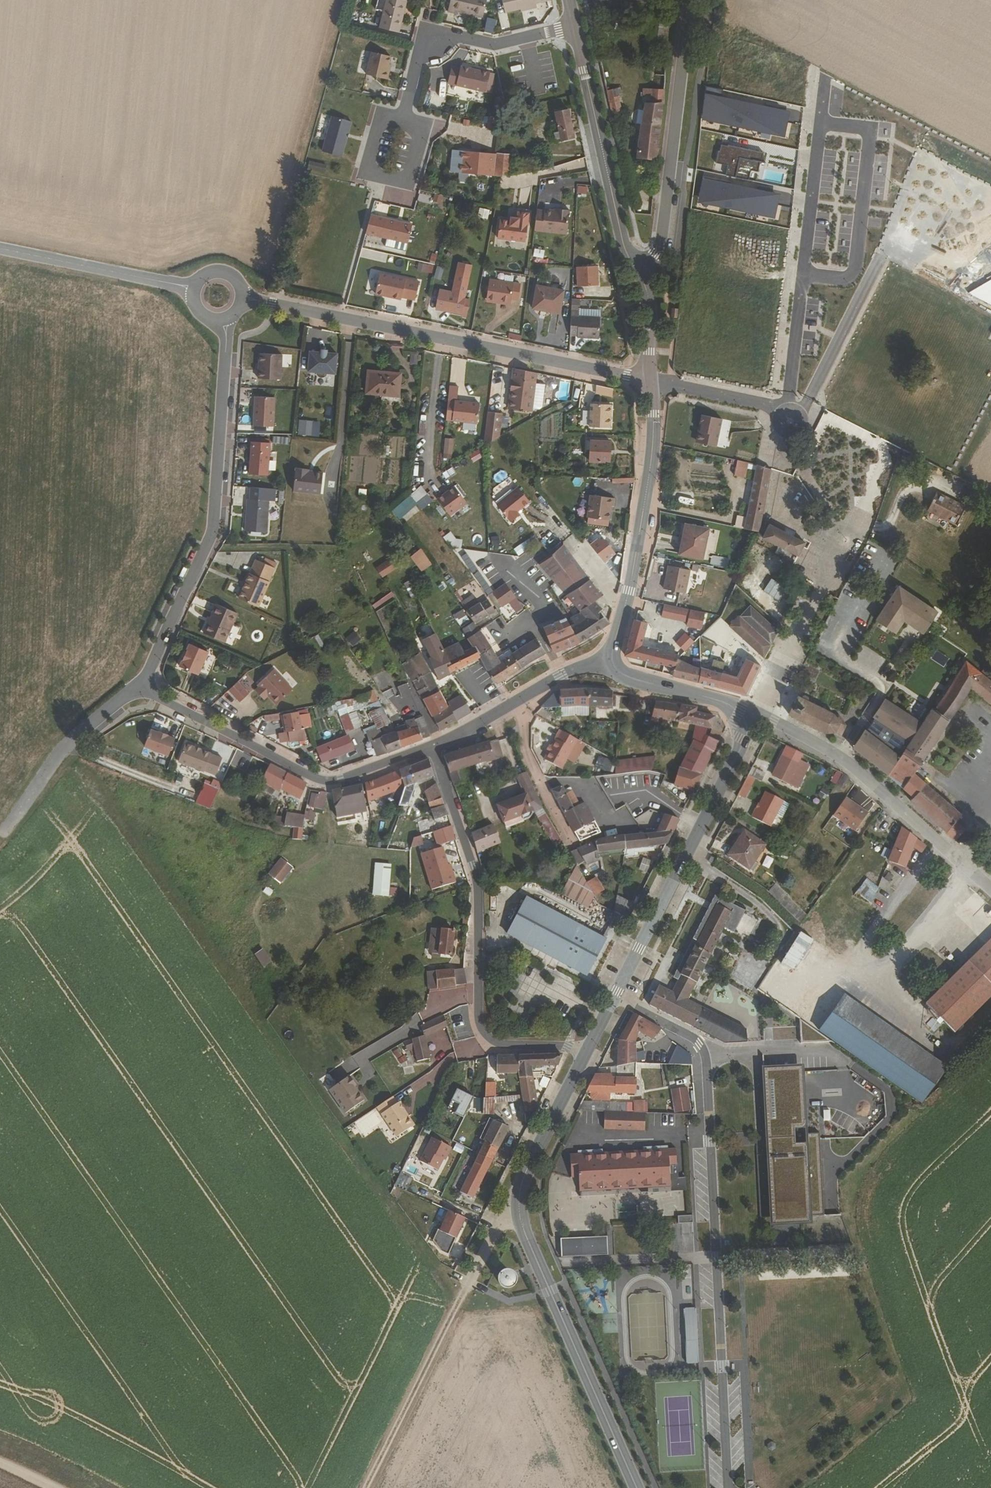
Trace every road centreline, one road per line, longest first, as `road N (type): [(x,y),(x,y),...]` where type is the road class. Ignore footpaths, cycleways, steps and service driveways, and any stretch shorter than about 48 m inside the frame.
road 1 (residential): [(617,991),(687,1034),(705,1055),(731,1487)]
road 2 (tertiary): [(650,380),(243,298)]
road 3 (residential): [(592,1049),(510,1045),(480,1026),(477,882),(436,746)]
road 4 (unclassified): [(227,321),(214,519),(143,688)]
road 5 (tertiary): [(637,1487),(518,1215),(523,1179)]
road 6 (unclassified): [(436,746),(329,785),(143,688)]
road 7 (tertiary): [(617,991),(754,717)]
road 8 (unclassified): [(754,717),(889,793),(990,891)]
road 9 (residential): [(633,277),(661,248),(684,0)]
road 10 (tertiary): [(612,665),(654,438),(650,380)]
road 11 (residential): [(804,273),(791,407),(650,380)]
road 12 (tertiary): [(633,277),(577,27)]
road 13 (residential): [(804,273),(845,278),(856,267),(872,132),(820,120)]
road 14 (residential): [(577,27),(495,48),(445,37),(423,51),(407,120)]
road 15 (track): [(458,1308),(365,1487)]
road 16 (residential): [(842,538),(754,717)]
road 17 (tertiary): [(195,288),(0,249)]
road 18 (unclassified): [(612,665),(560,676),(436,746)]
road 19 (unclassified): [(143,688),(61,753),(9,826)]
road 20 (residential): [(820,120),(804,273)]
road 21 (tertiary): [(754,717),(644,683),(612,665)]
road 22 (tertiary): [(523,1179),(592,1049)]
road 23 (unclassified): [(523,1179),(458,1308)]
road 24 (residential): [(373,142),(369,165),(390,178),(410,173),(421,137),(407,120)]
road 25 (residential): [(832,0),(820,120)]

